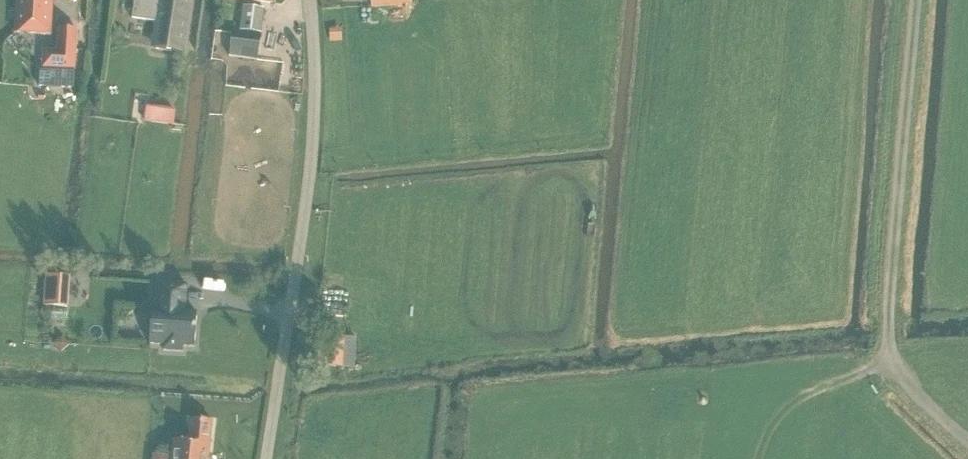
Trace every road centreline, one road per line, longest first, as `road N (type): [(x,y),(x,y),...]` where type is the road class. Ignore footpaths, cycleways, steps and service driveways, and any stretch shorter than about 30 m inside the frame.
road 1 (residential): [(263,458),(307,174),(308,0)]
road 2 (track): [(916,0),(886,355)]

